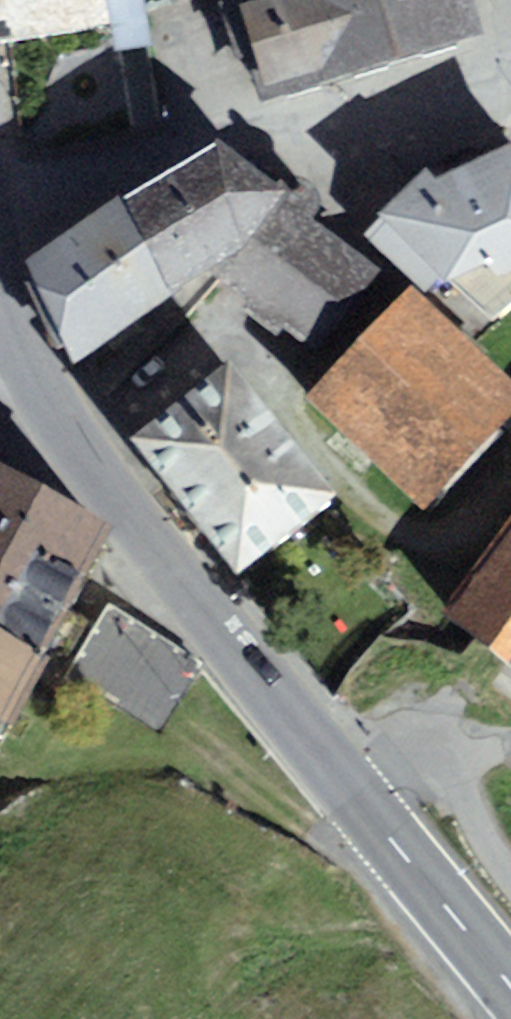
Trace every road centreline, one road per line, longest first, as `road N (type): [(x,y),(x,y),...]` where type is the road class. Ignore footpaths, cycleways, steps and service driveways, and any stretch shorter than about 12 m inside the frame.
road 1 (primary): [(510,987),(101,475),(39,384),(0,292)]
road 2 (residential): [(510,80),(228,137),(0,208)]

